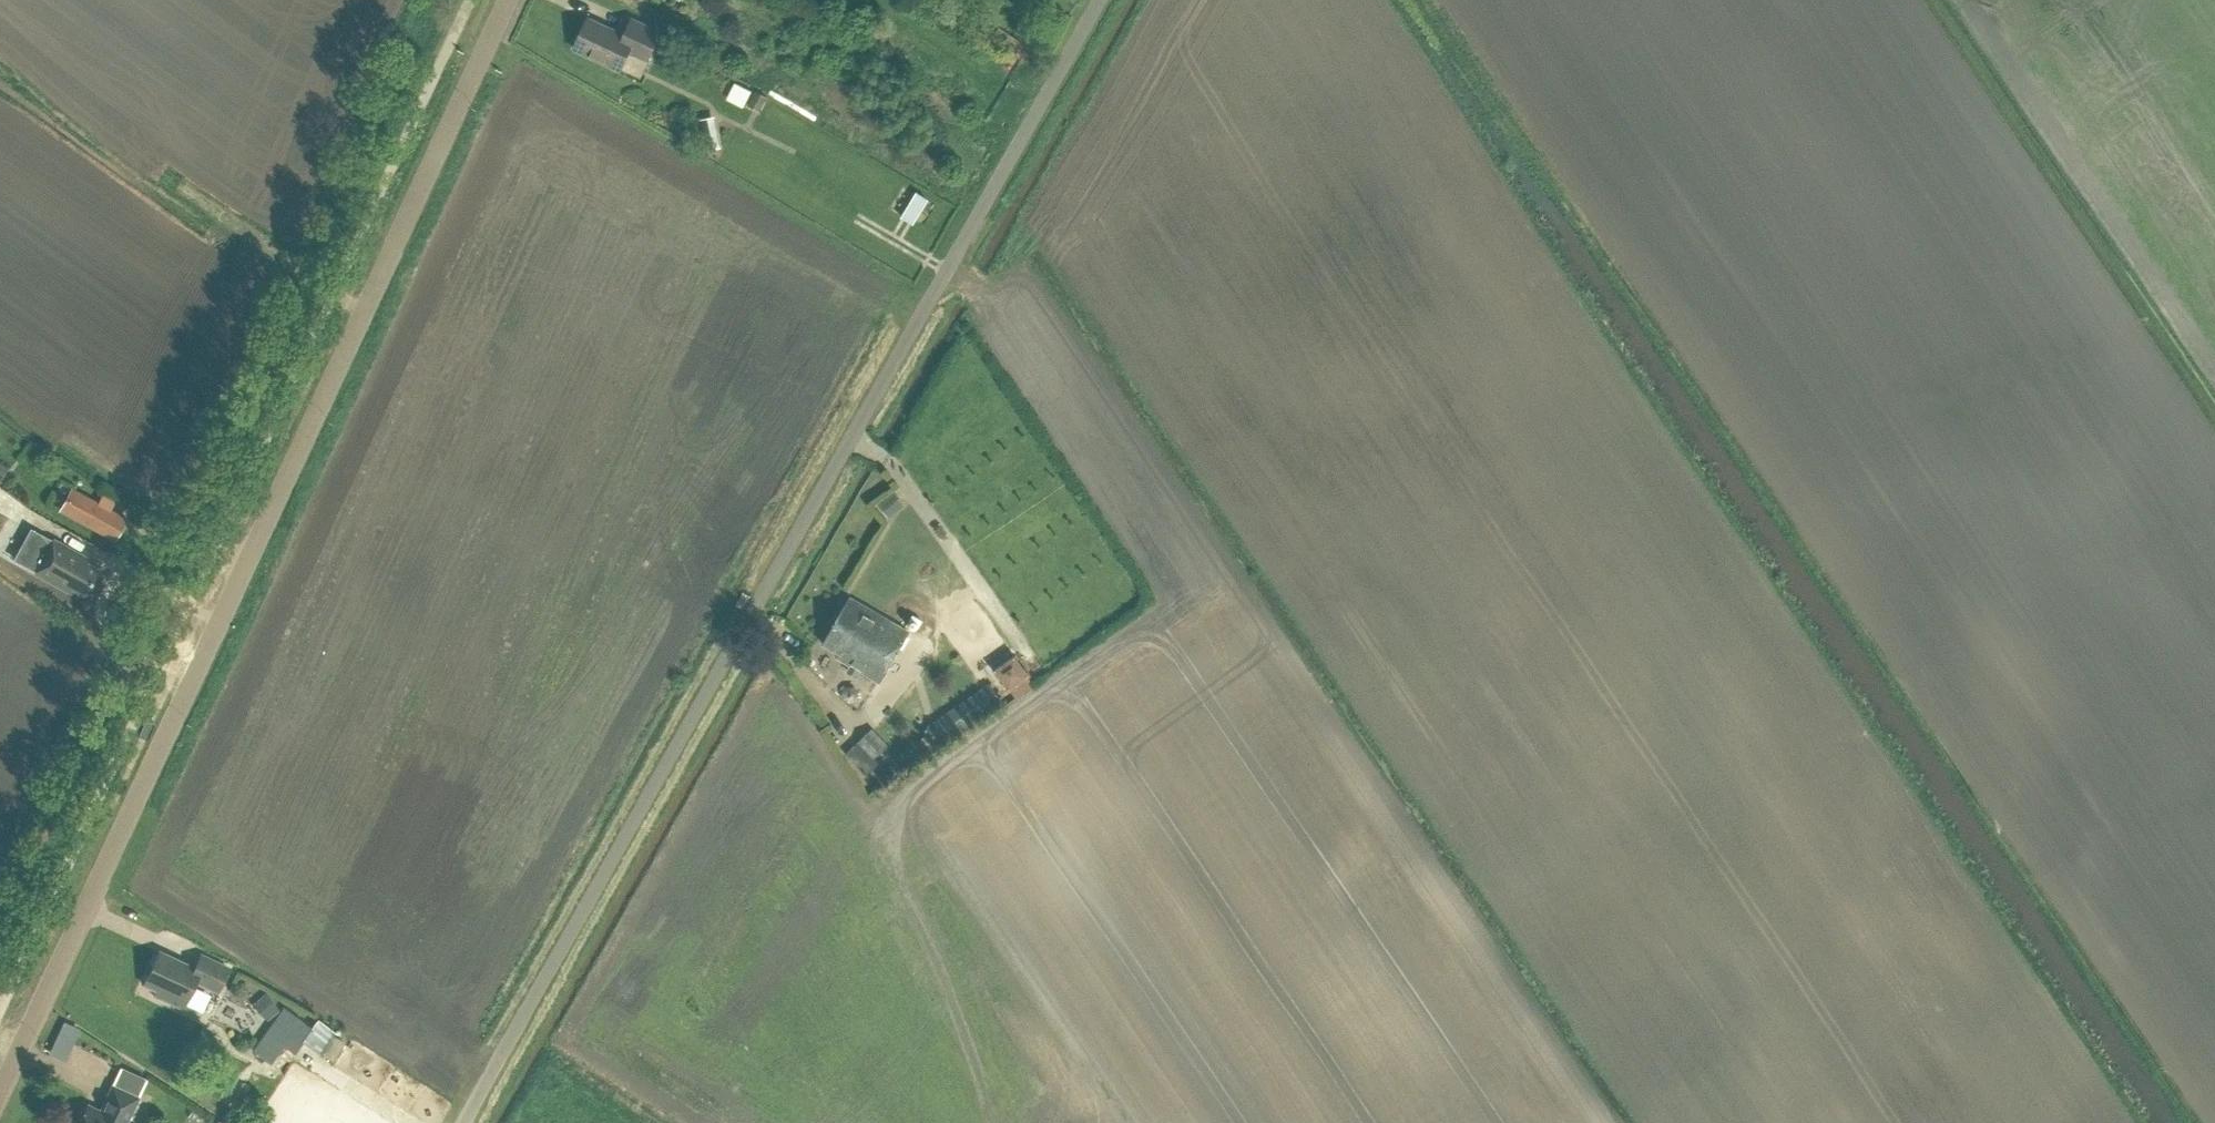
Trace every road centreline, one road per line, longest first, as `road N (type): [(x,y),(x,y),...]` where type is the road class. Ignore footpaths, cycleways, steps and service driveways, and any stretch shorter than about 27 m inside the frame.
road 1 (unclassified): [(462,1122),(1099,0)]
road 2 (unclassified): [(0,1084),(508,0)]
road 3 (track): [(182,187),(364,307)]

